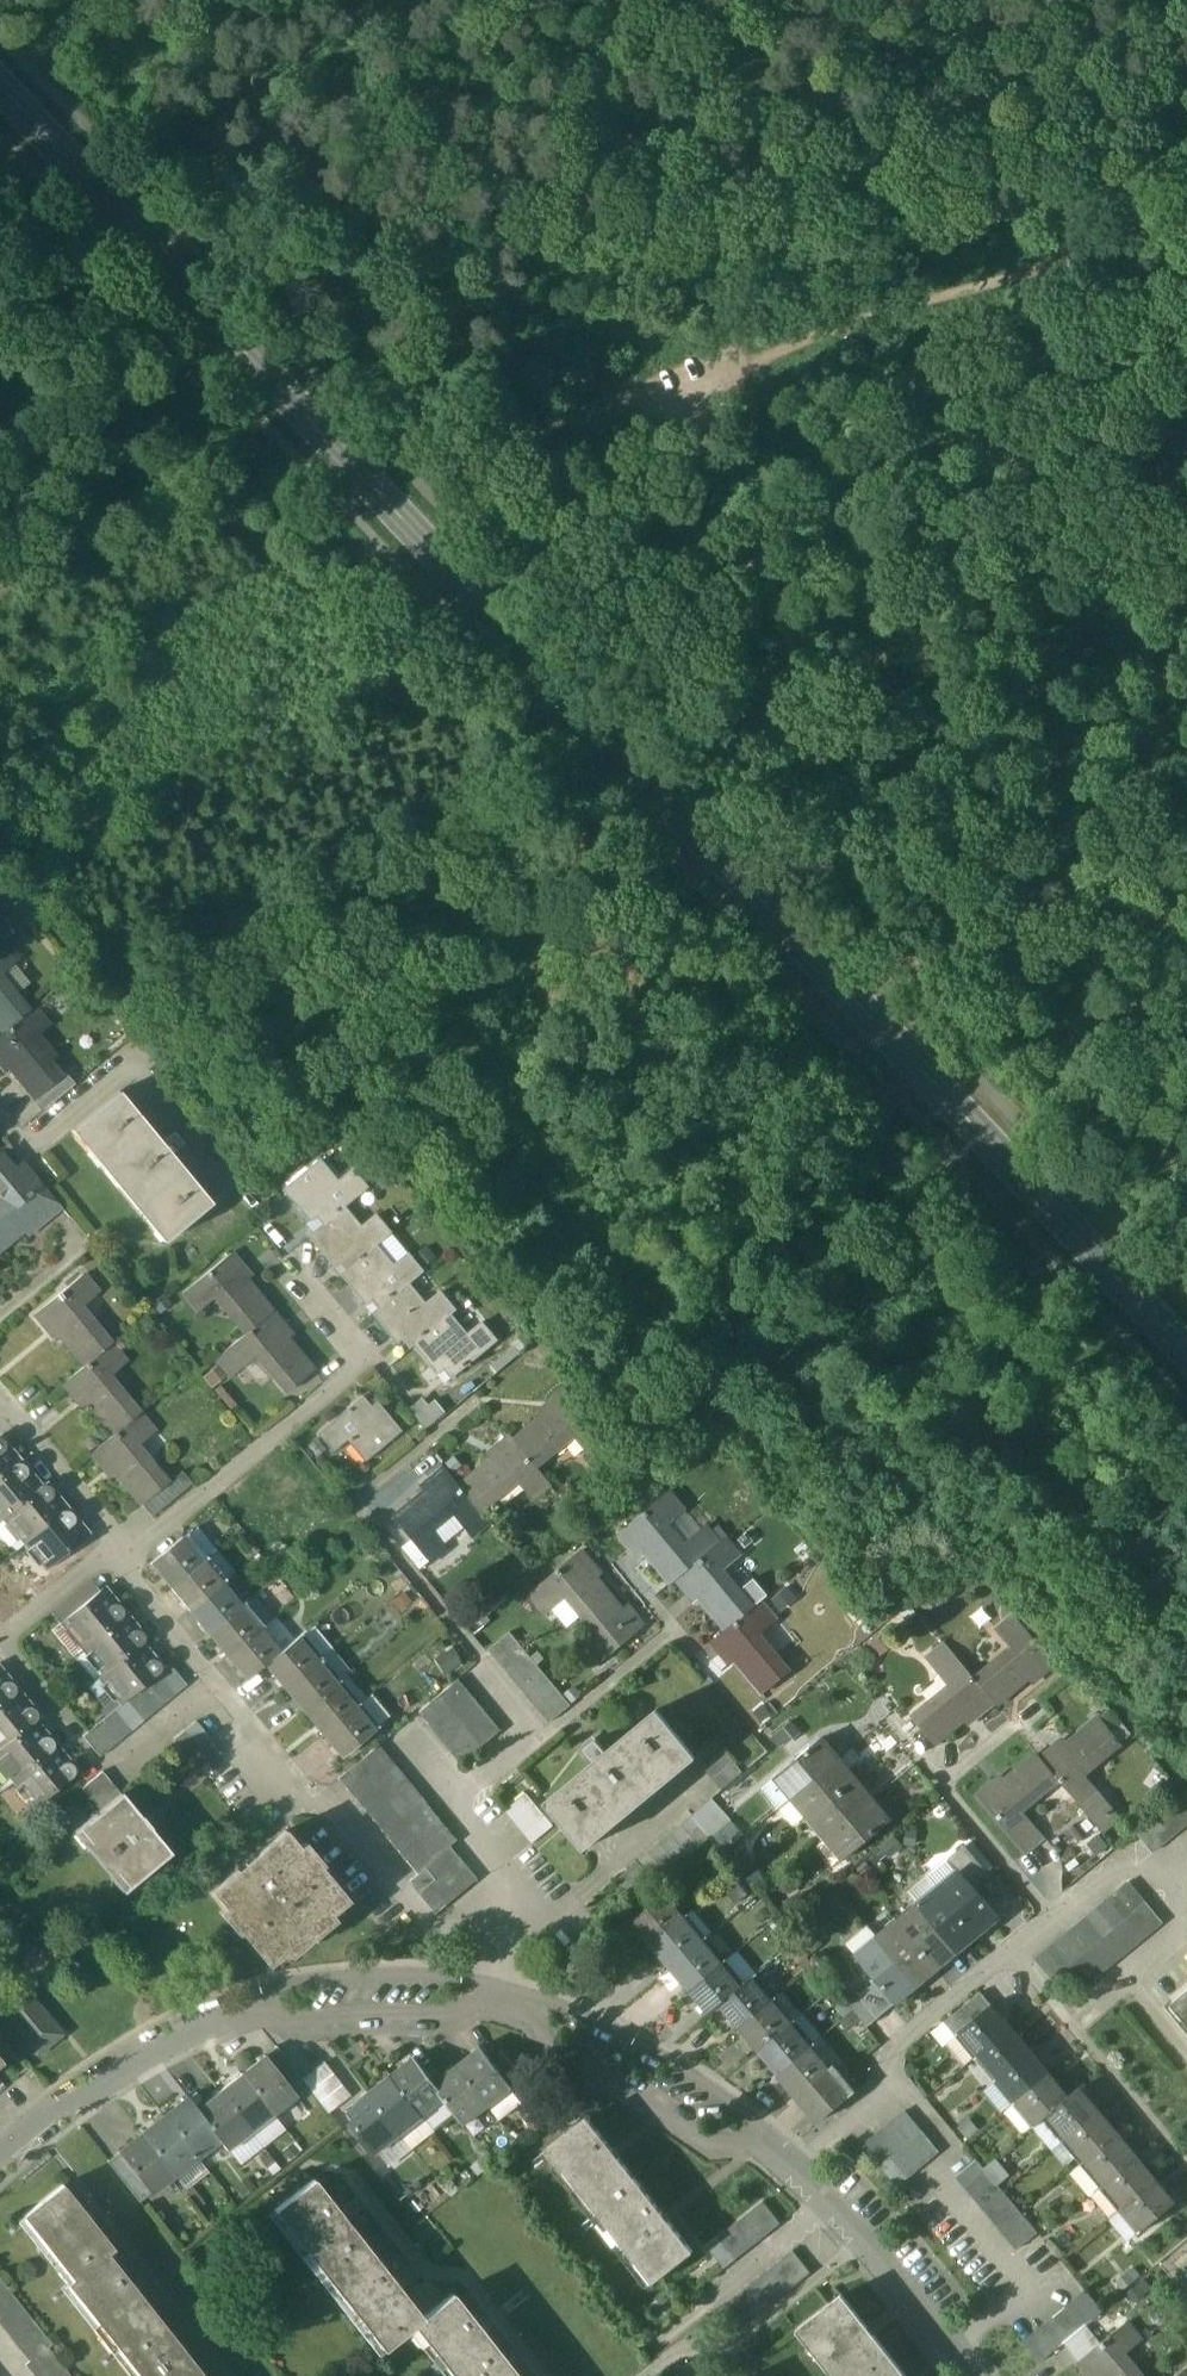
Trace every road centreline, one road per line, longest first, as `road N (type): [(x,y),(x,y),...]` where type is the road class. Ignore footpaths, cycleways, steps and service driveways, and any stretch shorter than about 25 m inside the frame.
road 1 (secondary): [(1186,1351),(0,88)]
road 2 (track): [(764,569),(695,383),(880,315),(1186,226)]
road 3 (residential): [(785,2167),(745,2109),(665,2054),(570,2009),(445,1976),(377,1975),(280,1985),(248,2007)]
road 4 (residential): [(502,1946),(433,1934),(332,1807),(285,1799),(240,1742),(238,1717),(122,1580),(130,1553),(121,1544)]
road 5 (residential): [(248,2007),(279,2021),(500,2010),(523,2017),(550,2055),(627,2089),(709,2143),(785,2167)]
road 6 (residential): [(785,2167),(894,2080),(892,2050),(1128,1858),(1150,1883)]
road 7 (residential): [(0,1118),(30,1152),(129,1071),(235,1190)]
road 8 (residential): [(248,2007),(162,2045),(55,2109),(0,2155)]
road 9 (residential): [(973,2375),(861,2241),(785,2167)]
road 10 (track): [(0,569),(235,500)]
road 11 (track): [(789,926),(811,901),(824,853),(830,782),(810,695)]
road 12 (track): [(764,569),(681,522),(663,460),(665,427),(705,413)]
road 13 (residential): [(121,1544),(5,1400)]
road 14 (track): [(695,383),(544,430)]
road 15 (residential): [(121,1544),(0,1642)]
road 16 (track): [(810,695),(764,569)]
road 17 (residential): [(98,1244),(77,1249),(0,1317)]

